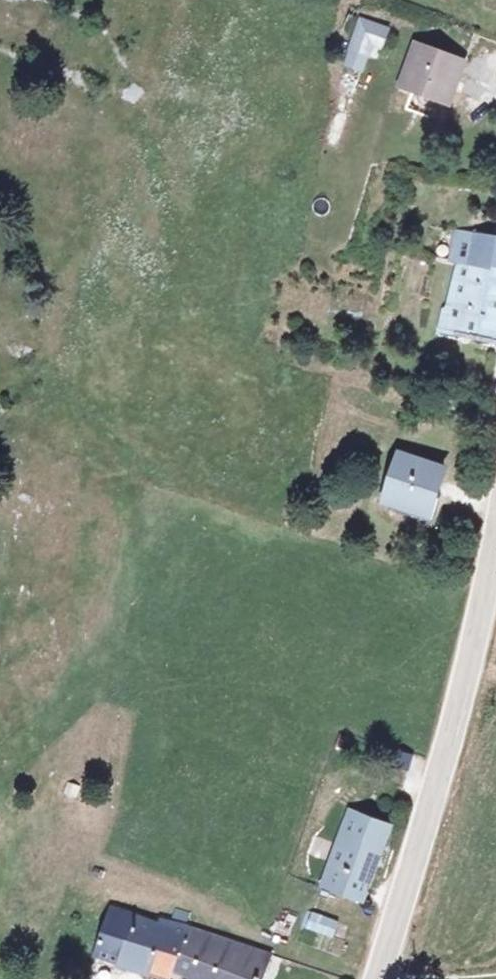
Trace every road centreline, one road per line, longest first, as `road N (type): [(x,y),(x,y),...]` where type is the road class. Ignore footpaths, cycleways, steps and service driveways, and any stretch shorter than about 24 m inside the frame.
road 1 (tertiary): [(377,978),(460,706),(495,548)]

